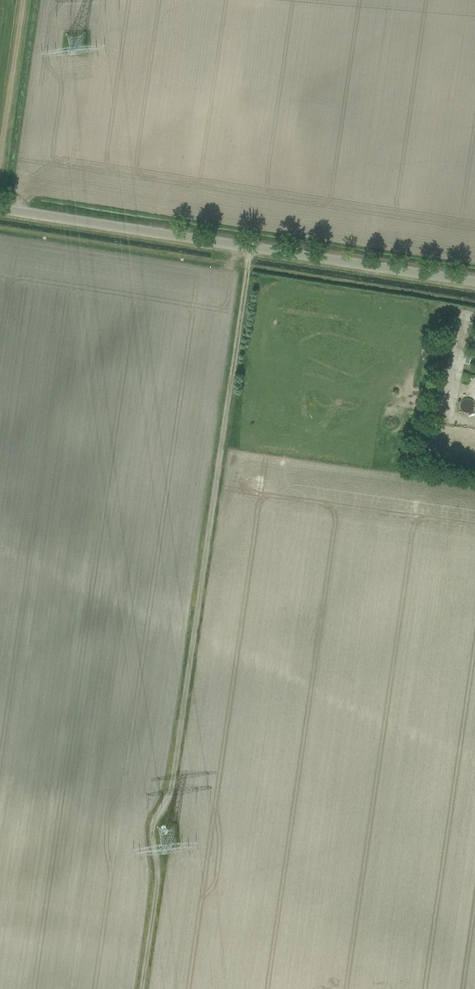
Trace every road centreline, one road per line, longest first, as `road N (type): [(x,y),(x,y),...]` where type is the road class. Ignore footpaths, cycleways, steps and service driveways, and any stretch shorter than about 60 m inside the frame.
road 1 (track): [(252,245),(173,791),(150,829),(157,879),(142,988)]
road 2 (unclassified): [(474,280),(0,206)]

